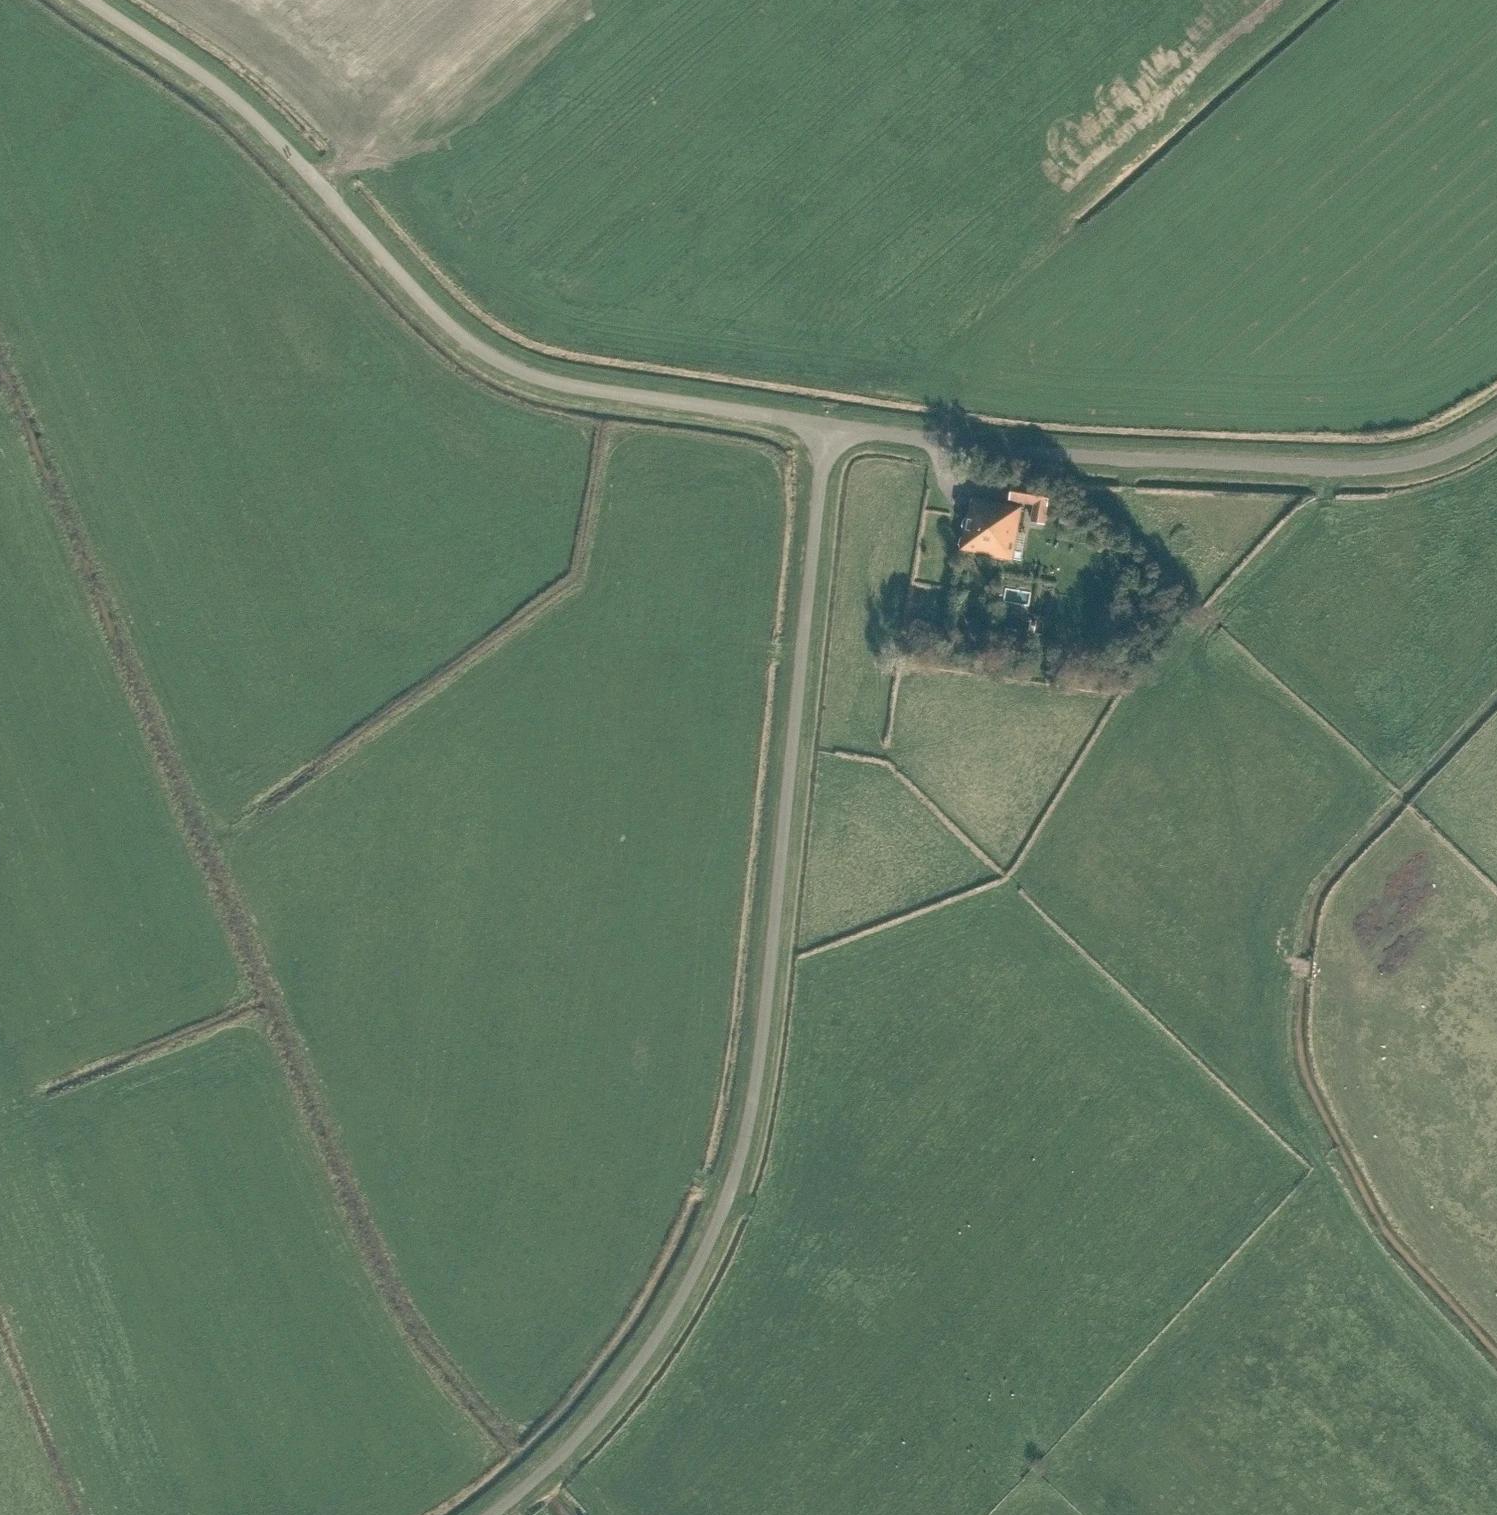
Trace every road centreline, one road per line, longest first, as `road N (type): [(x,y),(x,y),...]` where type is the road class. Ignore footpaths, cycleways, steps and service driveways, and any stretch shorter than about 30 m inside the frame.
road 1 (unclassified): [(487,1514),(618,1391),(705,1249),(740,1155),(754,1092),(824,424)]
road 2 (unclassified): [(79,0),(228,100),(450,329),(505,368),(564,388),(824,424)]
road 3 (unclassified): [(824,424),(1138,460),(1368,467),(1430,455),(1496,424)]

